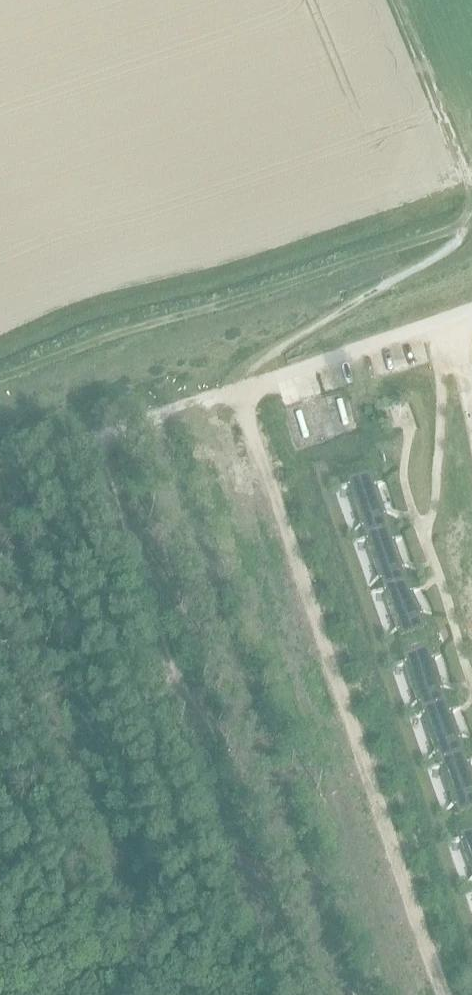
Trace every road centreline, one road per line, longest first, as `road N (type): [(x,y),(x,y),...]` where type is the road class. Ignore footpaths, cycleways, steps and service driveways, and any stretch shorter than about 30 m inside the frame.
road 1 (track): [(0,385),(467,221)]
road 2 (track): [(242,385),(247,369),(447,250),(467,221)]
road 3 (residential): [(471,309),(242,385)]
road 4 (track): [(467,221),(470,192),(397,0)]
road 5 (track): [(138,411),(0,452)]

